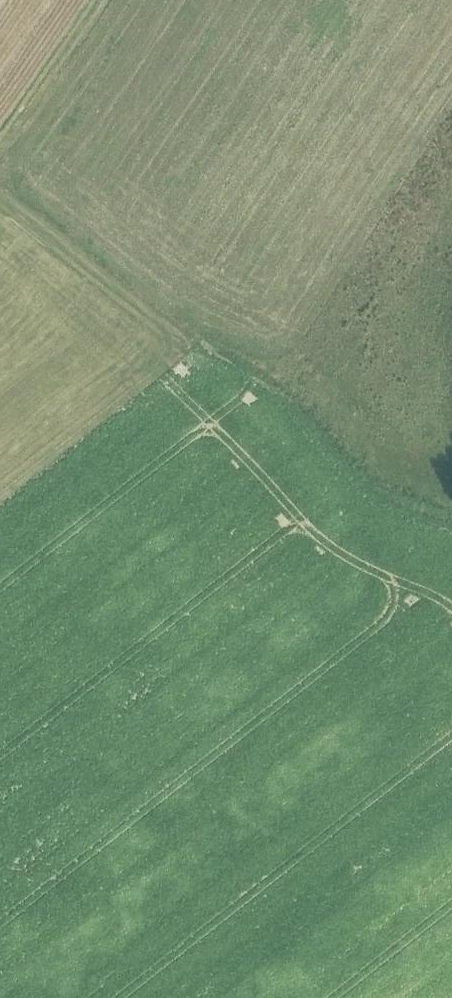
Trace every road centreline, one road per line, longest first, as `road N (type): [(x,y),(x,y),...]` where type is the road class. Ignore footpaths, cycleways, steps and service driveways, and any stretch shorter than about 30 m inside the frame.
road 1 (track): [(0,154),(101,0)]

